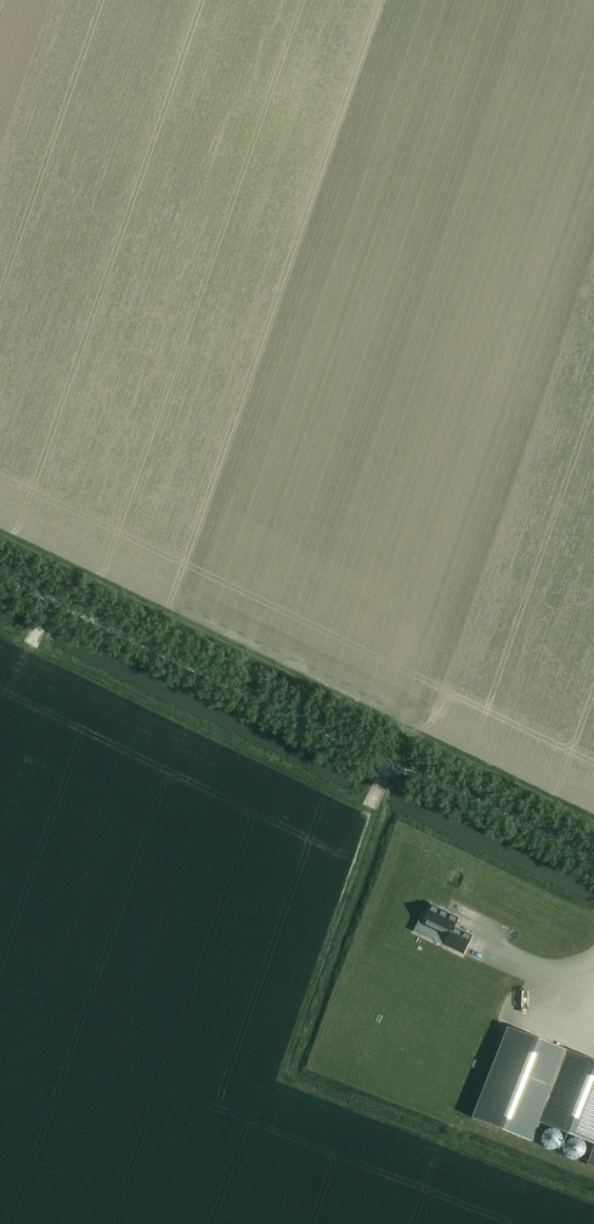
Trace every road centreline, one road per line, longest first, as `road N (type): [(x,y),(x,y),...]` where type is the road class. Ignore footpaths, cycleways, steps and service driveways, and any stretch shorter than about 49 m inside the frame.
road 1 (track): [(0,634),(377,814),(283,1079),(593,1200)]
road 2 (unclassified): [(593,859),(0,573)]
road 3 (track): [(593,820),(0,536)]
road 4 (track): [(449,1143),(496,1026),(552,978)]

